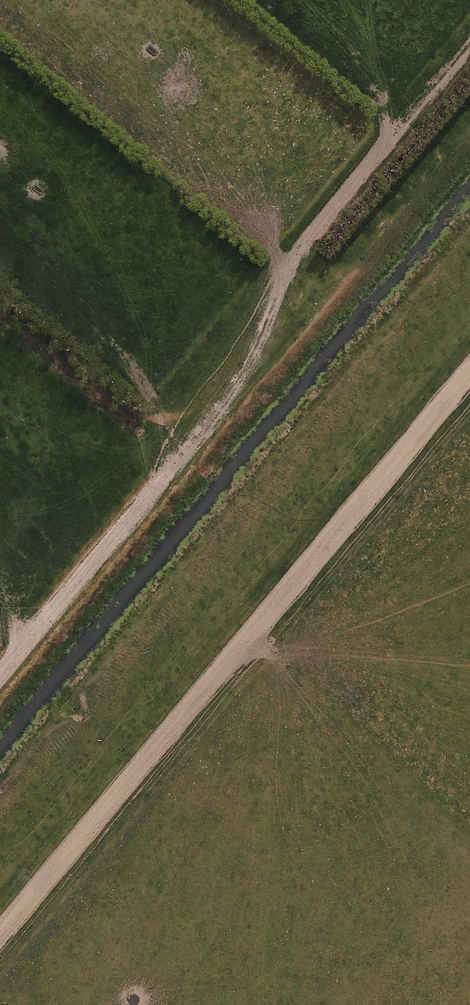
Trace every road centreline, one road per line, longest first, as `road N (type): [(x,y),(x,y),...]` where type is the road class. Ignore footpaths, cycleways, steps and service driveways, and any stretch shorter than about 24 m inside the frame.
road 1 (unclassified): [(0,674),(216,417),(310,238),(469,45)]
road 2 (unclassified): [(0,933),(469,374)]

